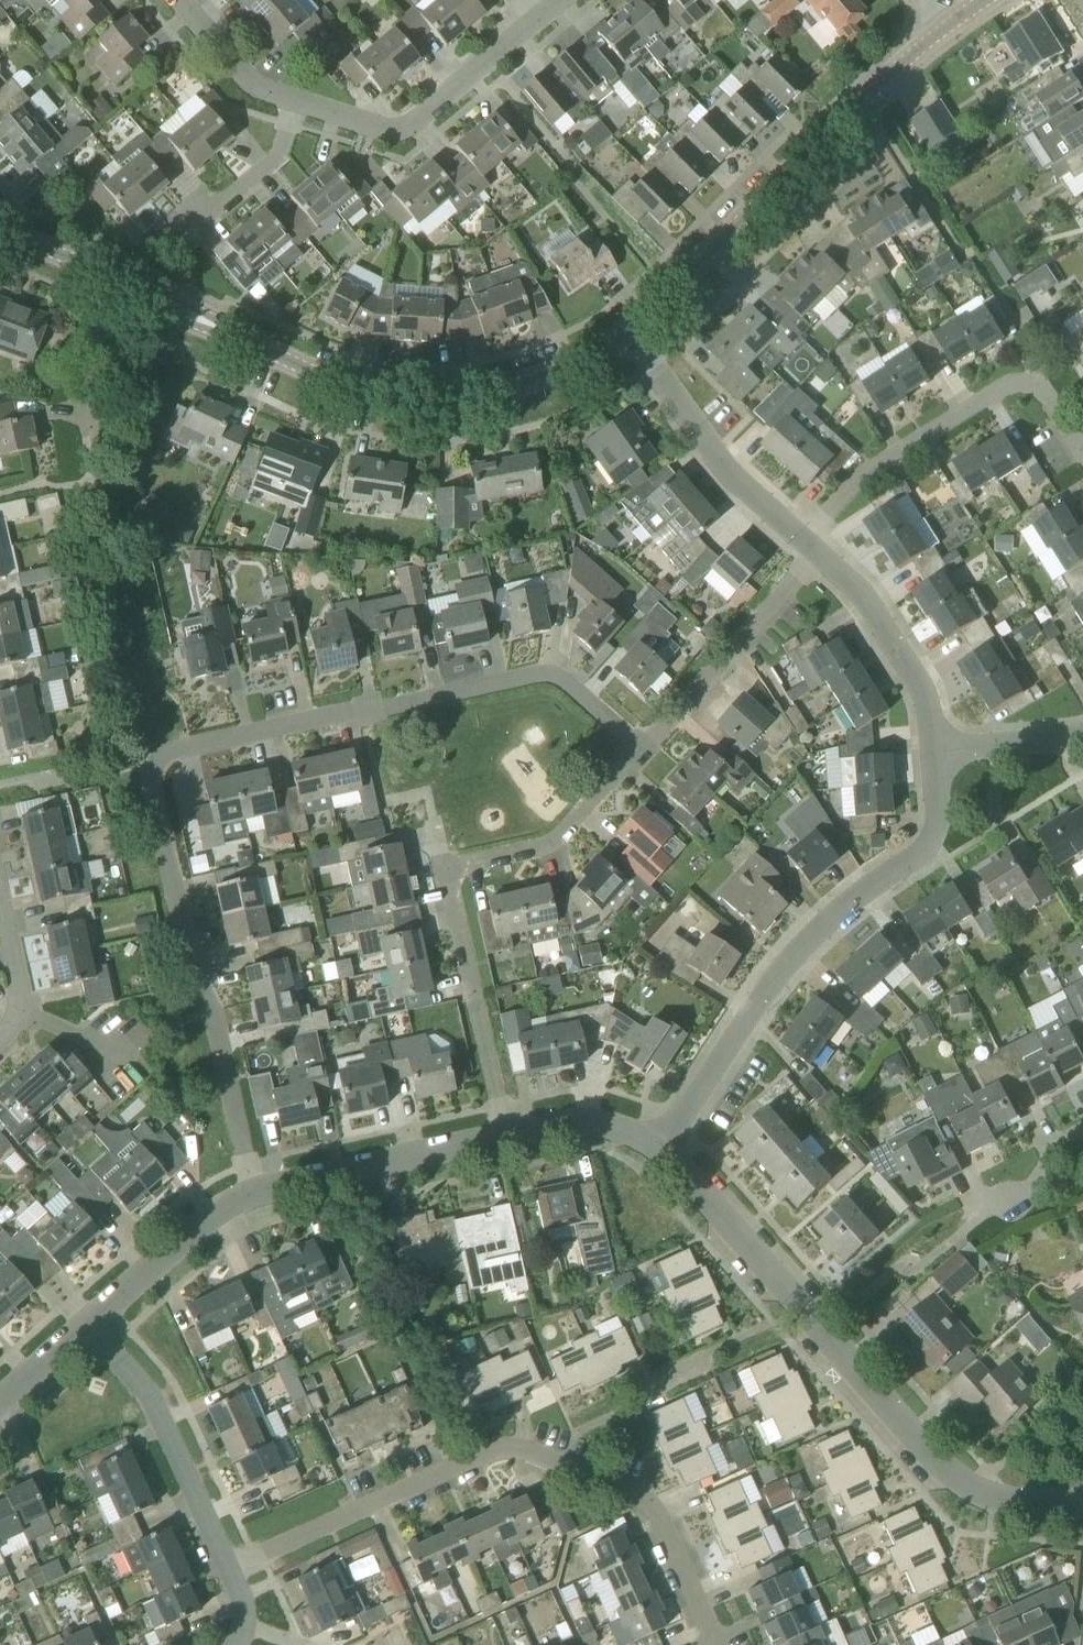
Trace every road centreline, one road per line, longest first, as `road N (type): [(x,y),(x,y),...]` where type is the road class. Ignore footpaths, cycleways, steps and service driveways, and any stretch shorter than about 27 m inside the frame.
road 1 (residential): [(253,1194),(152,785),(158,765),(168,754),(550,675),(639,751)]
road 2 (residential): [(0,235),(287,359),(401,396),(450,399),(533,380),(628,333)]
road 3 (residential): [(716,1644),(651,1511),(628,1489),(523,1453),(451,1466),(230,1569)]
road 4 (residential): [(1082,1496),(1027,1502),(993,1495),(922,1446),(662,1144)]
road 5 (residential): [(662,1144),(693,1080),(836,908),(930,839),(936,746)]
road 6 (residential): [(499,1130),(449,890),(461,861),(554,841),(639,751)]
road 7 (residential): [(628,333),(947,27)]
road 8 (residential): [(807,545),(843,495),(1012,383),(1039,388),(1082,451)]
road 9 (residential): [(230,1569),(165,1430),(127,1367),(90,1328)]
road 10 (residential): [(807,545),(718,463),(628,333)]
road 11 (residential): [(283,103),(402,127),(522,28)]
road 12 (residential): [(639,751),(818,556)]
road 13 (residential): [(499,1130),(253,1194)]
road 14 (residential): [(936,746),(919,690),(882,627),(818,556)]
road 15 (residential): [(253,1194),(210,1215),(90,1328)]
road 16 (unclassified): [(166,231),(261,162),(283,103)]
road 17 (residential): [(662,1144),(555,1120),(499,1130)]
road 18 (residential): [(164,0),(240,88),(283,103)]
road 19 (residential): [(936,746),(1082,736)]
road 20 (residential): [(0,1041),(20,983),(0,902)]

